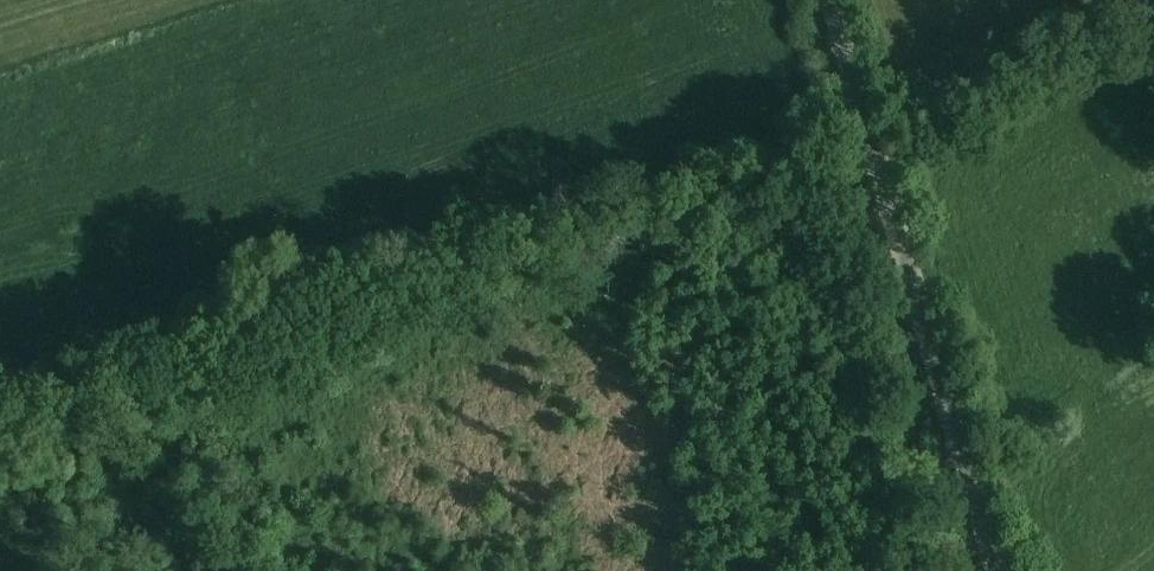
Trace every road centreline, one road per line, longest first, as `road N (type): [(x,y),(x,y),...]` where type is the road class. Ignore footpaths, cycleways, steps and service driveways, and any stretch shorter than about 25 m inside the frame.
road 1 (unclassified): [(999,570),(833,0)]

